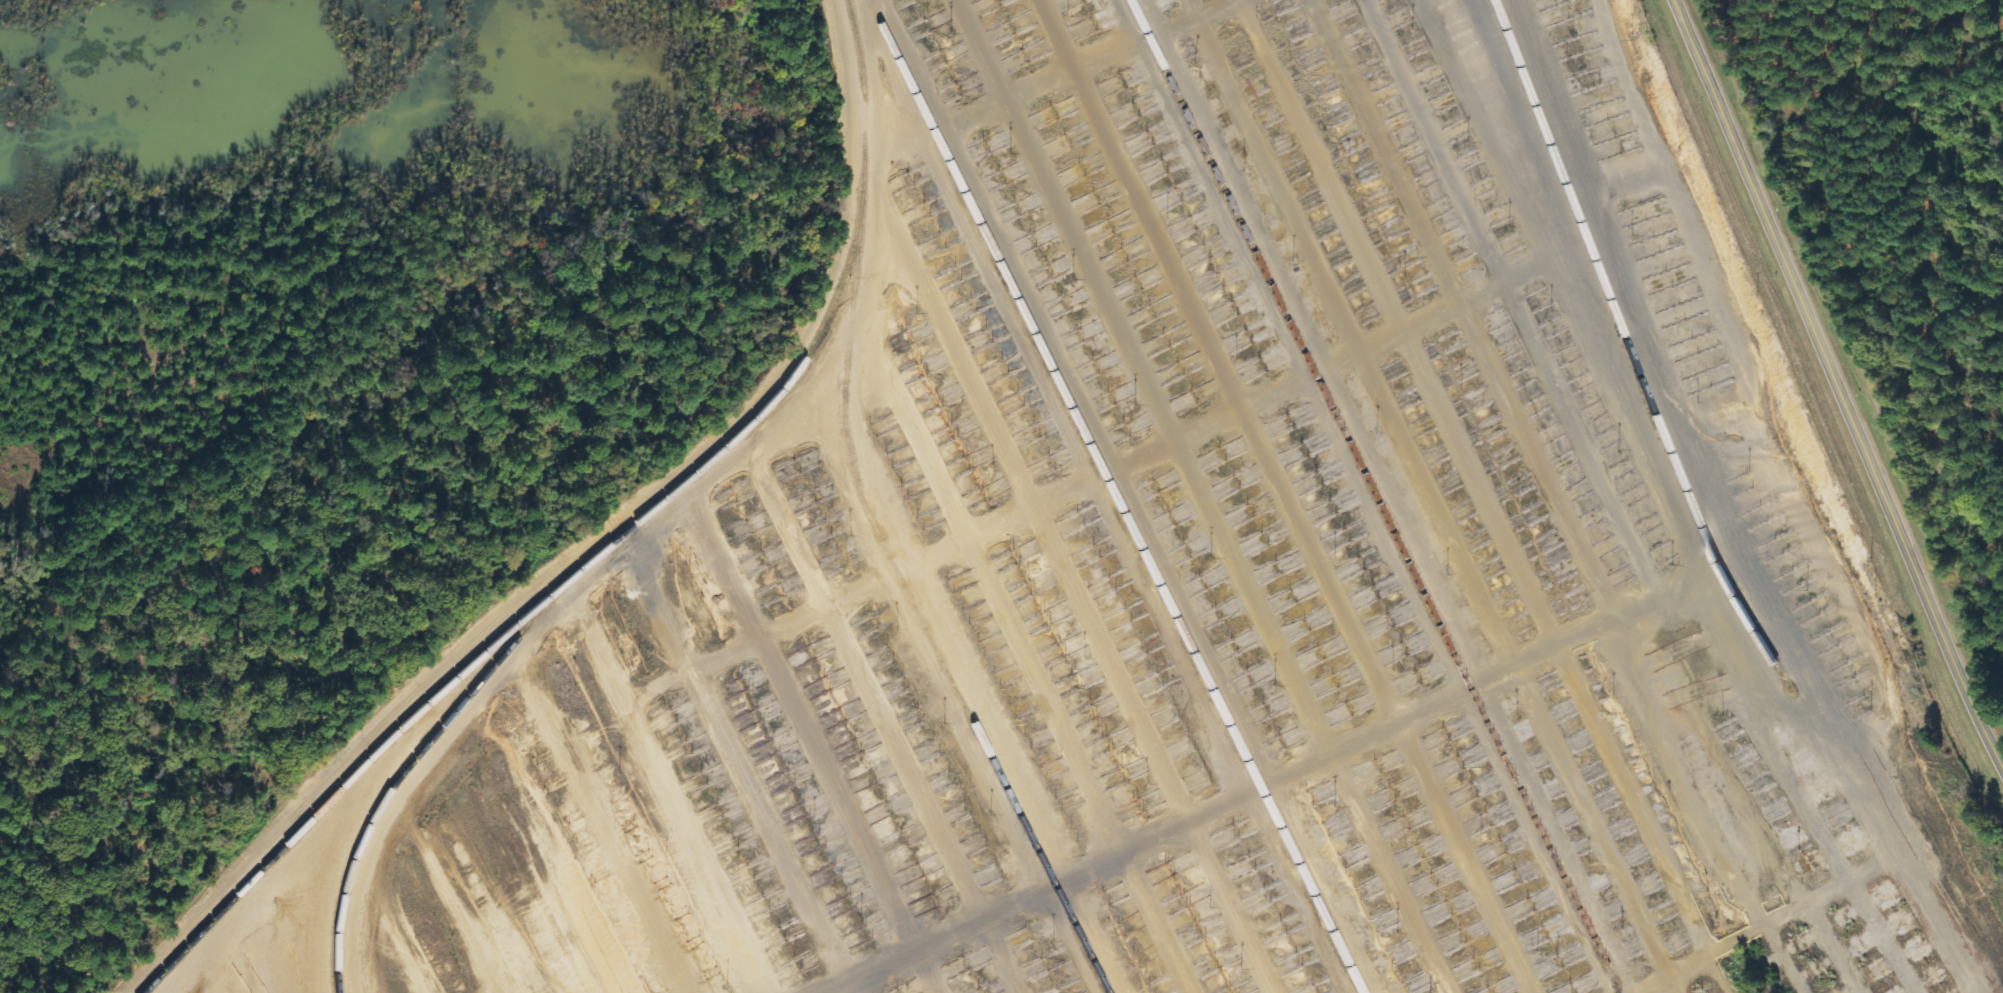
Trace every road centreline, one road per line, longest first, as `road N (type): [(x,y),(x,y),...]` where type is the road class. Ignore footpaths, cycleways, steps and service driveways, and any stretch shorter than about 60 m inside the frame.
road 1 (tertiary): [(2002,765),(1677,0)]

